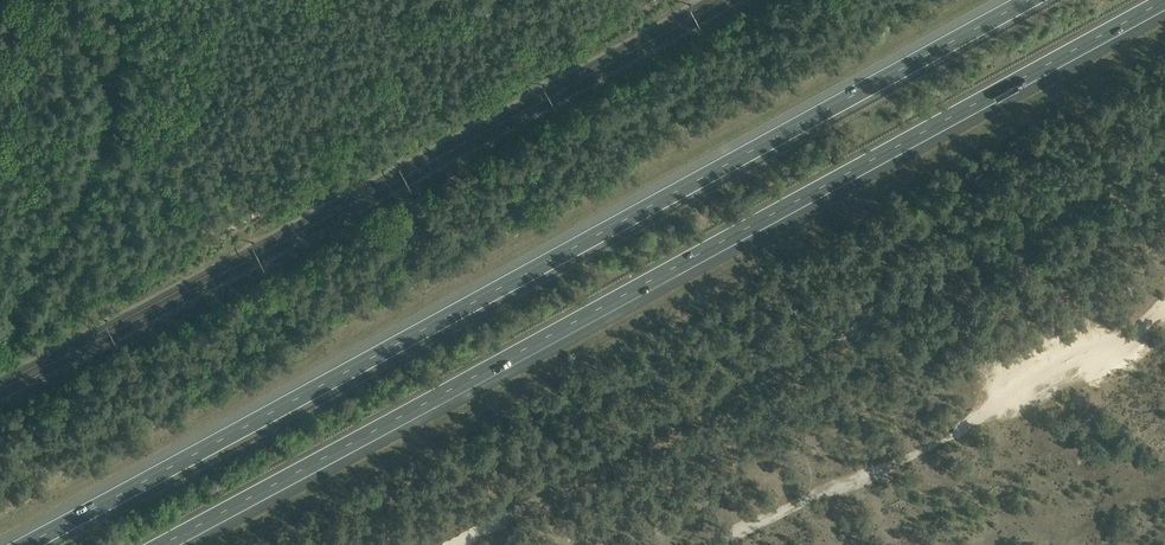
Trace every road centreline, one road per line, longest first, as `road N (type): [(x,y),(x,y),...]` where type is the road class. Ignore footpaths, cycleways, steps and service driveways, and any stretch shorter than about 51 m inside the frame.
road 1 (motorway): [(1026,0),(19,544)]
road 2 (motorway): [(170,544),(1164,5)]
road 3 (track): [(712,544),(923,452),(1164,313)]

